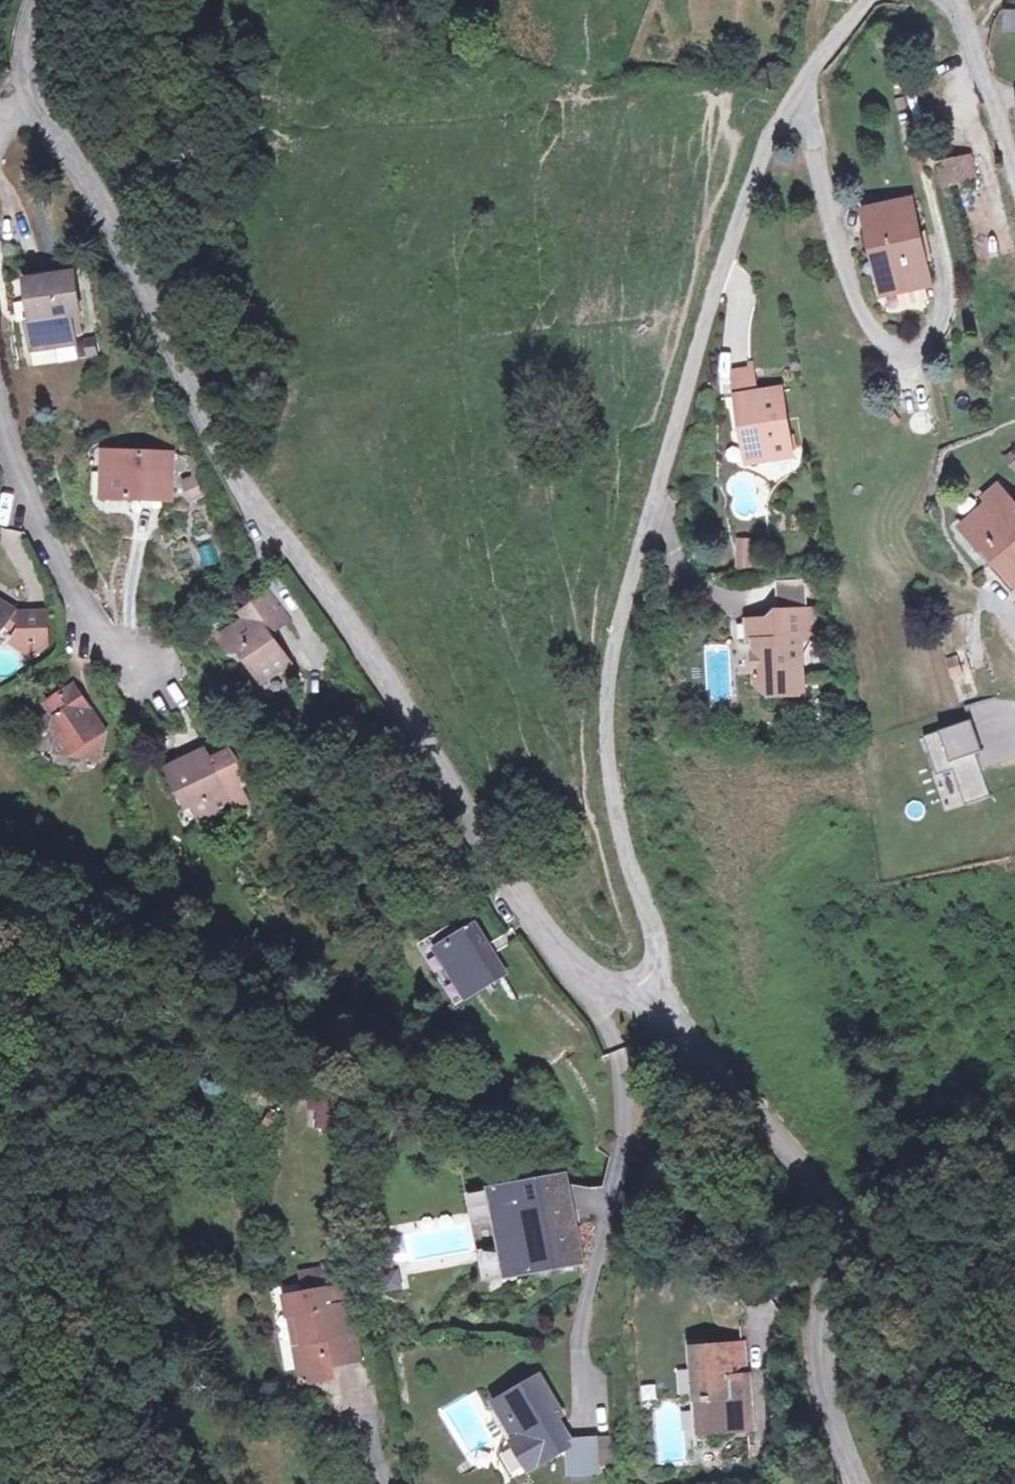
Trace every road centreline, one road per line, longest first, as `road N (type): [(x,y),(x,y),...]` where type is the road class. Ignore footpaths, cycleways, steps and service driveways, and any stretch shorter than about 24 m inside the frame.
road 1 (unclassified): [(27,92),(157,313),(250,499),(430,748),(541,931),(590,979),(632,992)]
road 2 (residential): [(632,992),(656,973),(658,956),(624,855),(607,764),(607,688),(624,604),(765,150),(828,48),(870,0)]
road 3 (residential): [(632,992),(675,1020),(833,1214),(818,1286),(823,1356),(860,1483)]
road 4 (residential): [(0,421),(11,467),(94,636),(147,673)]
road 5 (residential): [(952,0),(1014,186)]

